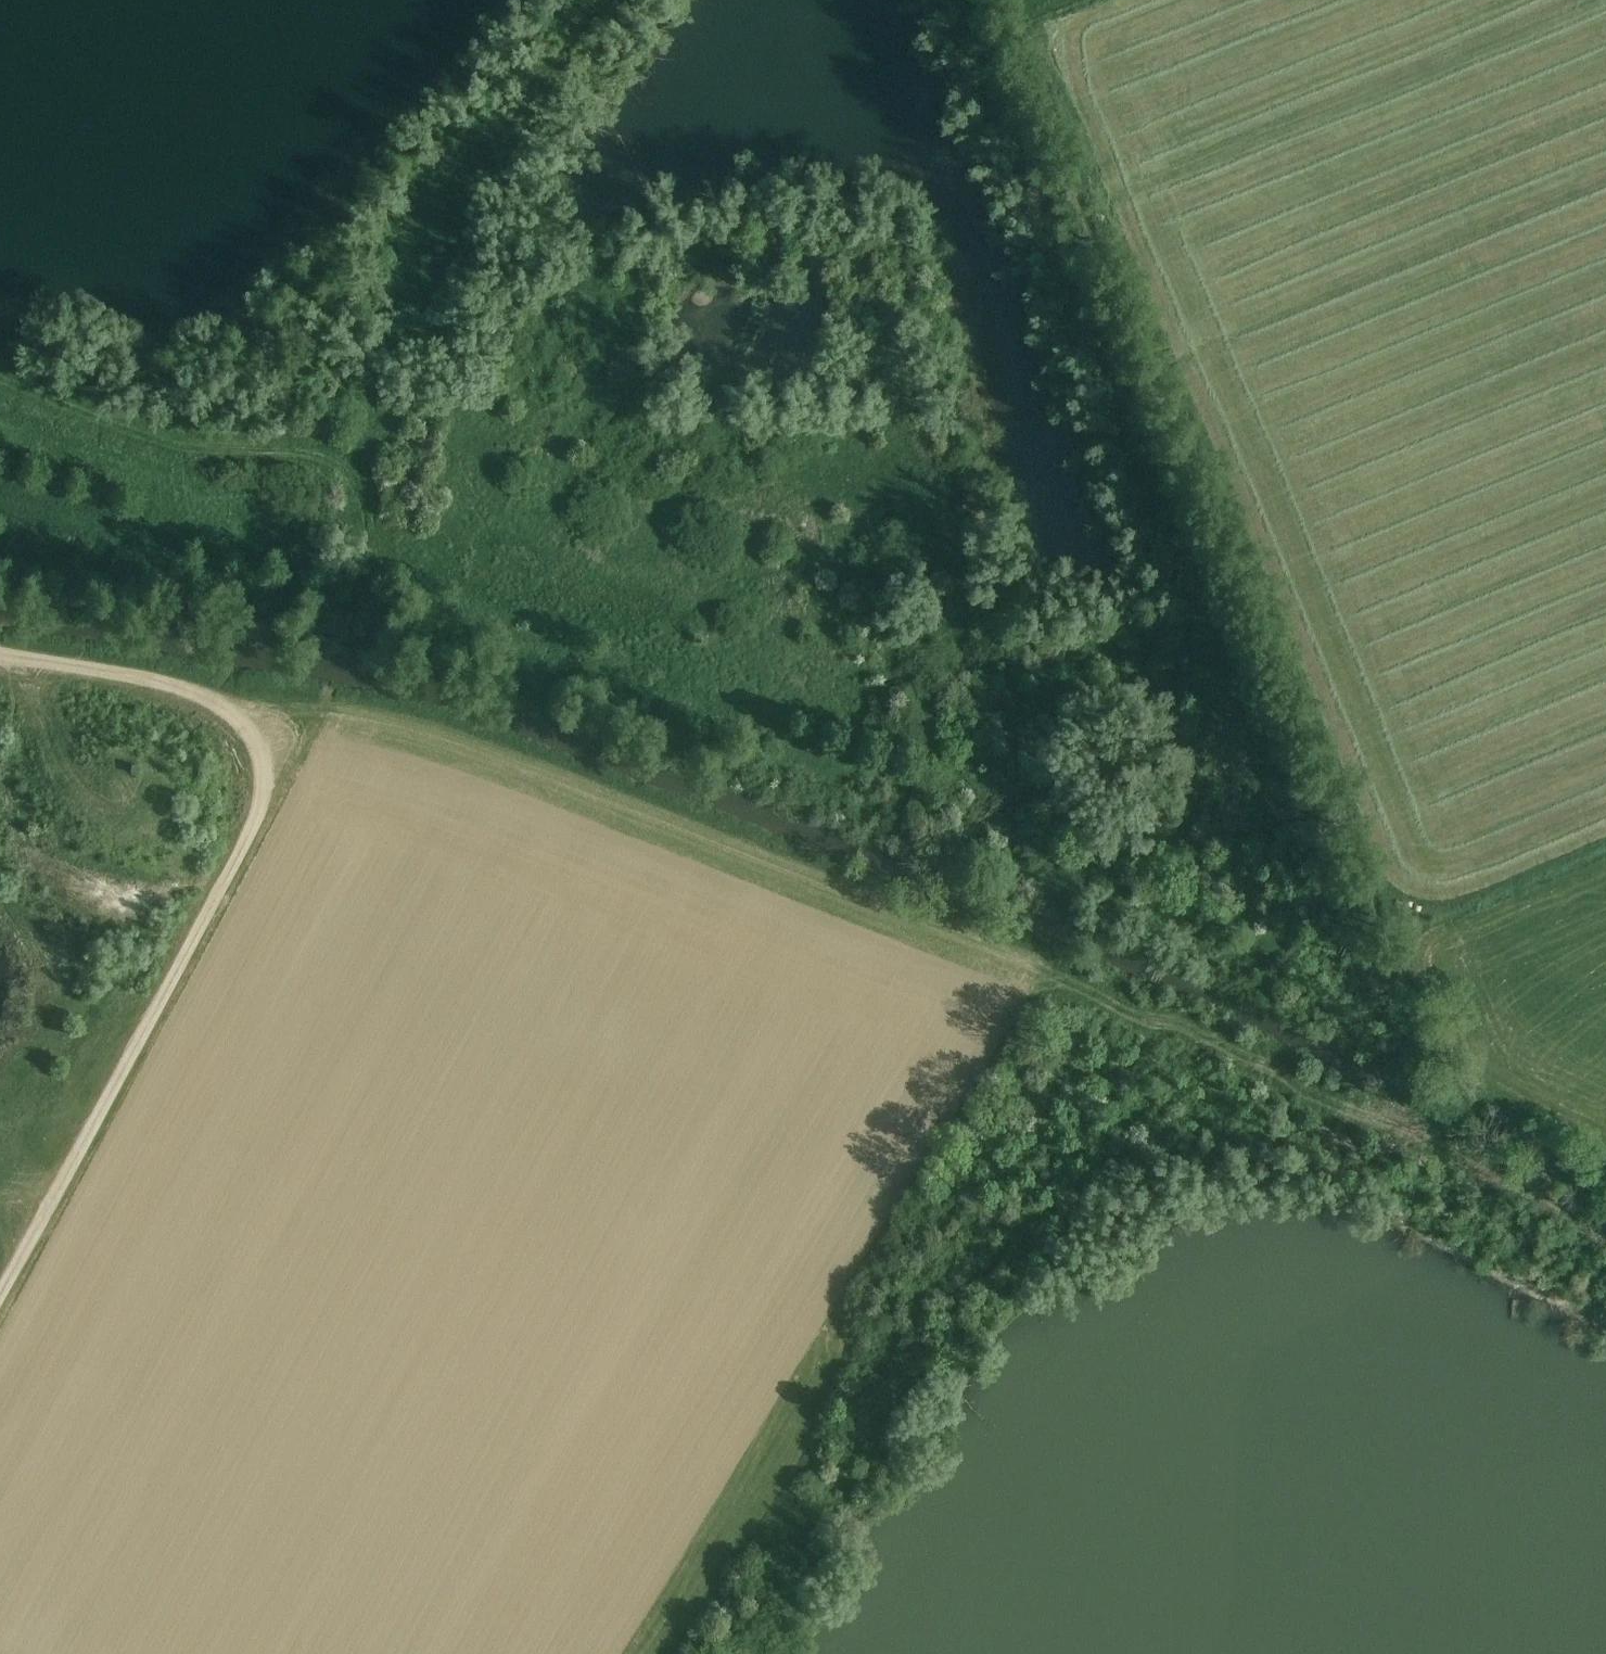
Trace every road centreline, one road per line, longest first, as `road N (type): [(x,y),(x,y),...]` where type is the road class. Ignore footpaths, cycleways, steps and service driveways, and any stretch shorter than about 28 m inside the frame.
road 1 (track): [(0,657),(224,695),(263,723),(278,759),(271,807),(0,1308)]
road 2 (track): [(712,605),(547,528),(485,490),(442,450),(382,447),(332,467),(181,442),(0,381)]

